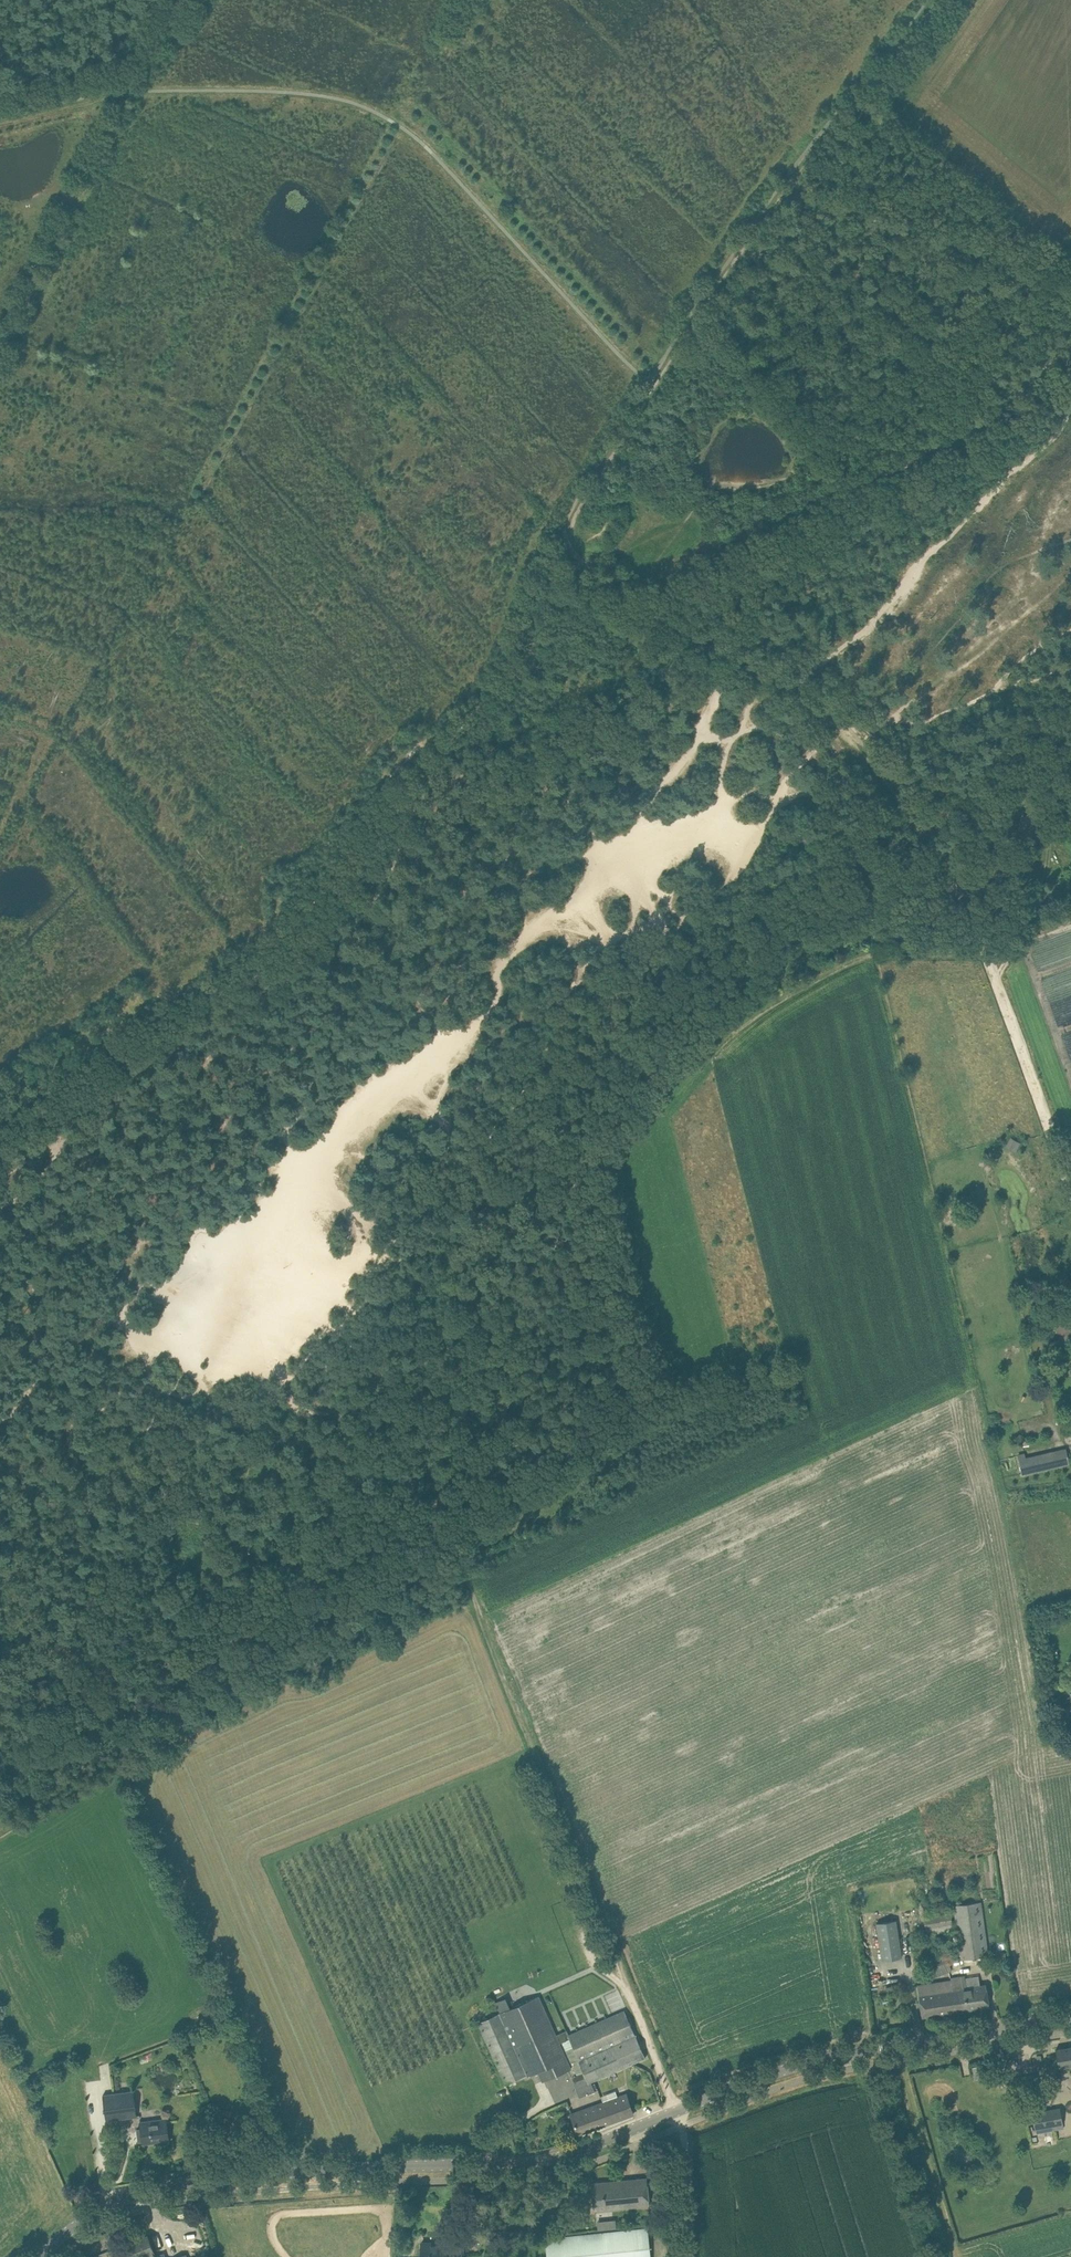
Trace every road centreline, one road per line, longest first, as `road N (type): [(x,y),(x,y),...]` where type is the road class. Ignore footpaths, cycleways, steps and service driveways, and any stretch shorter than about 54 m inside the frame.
road 1 (tertiary): [(40,2256),(93,2215),(167,2185),(545,2159),(793,2066),(1070,2017)]
road 2 (track): [(983,953),(942,866),(832,724),(712,641),(639,610),(582,561)]
road 3 (track): [(471,1593),(678,2111)]
road 4 (track): [(651,381),(658,385),(761,228),(938,0)]
road 5 (track): [(176,0),(0,350)]
road 6 (track): [(1070,1196),(983,953)]
road 7 (track): [(571,548),(576,522),(658,385)]

